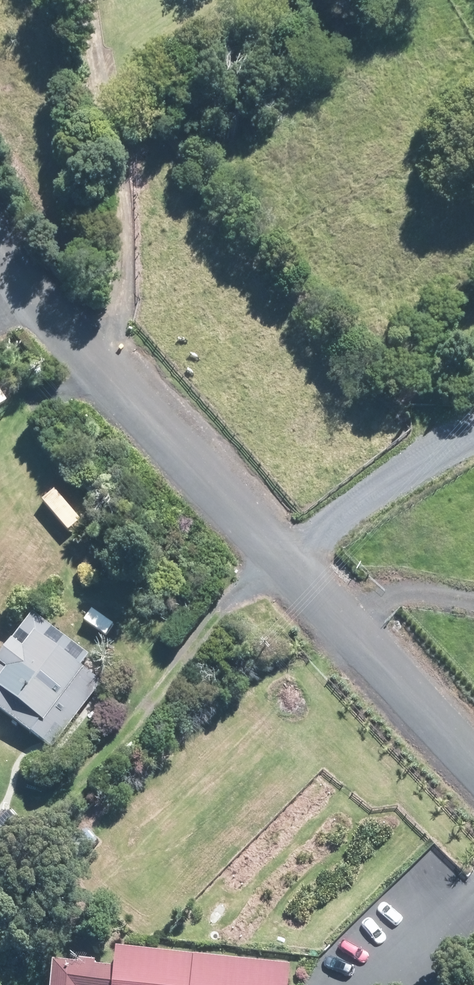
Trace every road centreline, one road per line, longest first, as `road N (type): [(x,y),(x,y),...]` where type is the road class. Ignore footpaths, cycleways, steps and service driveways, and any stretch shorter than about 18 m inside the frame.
road 1 (unclassified): [(268,554),(140,423),(0,254)]
road 2 (unclassified): [(473,764),(268,554)]
road 3 (unclassified): [(268,554),(473,440)]

